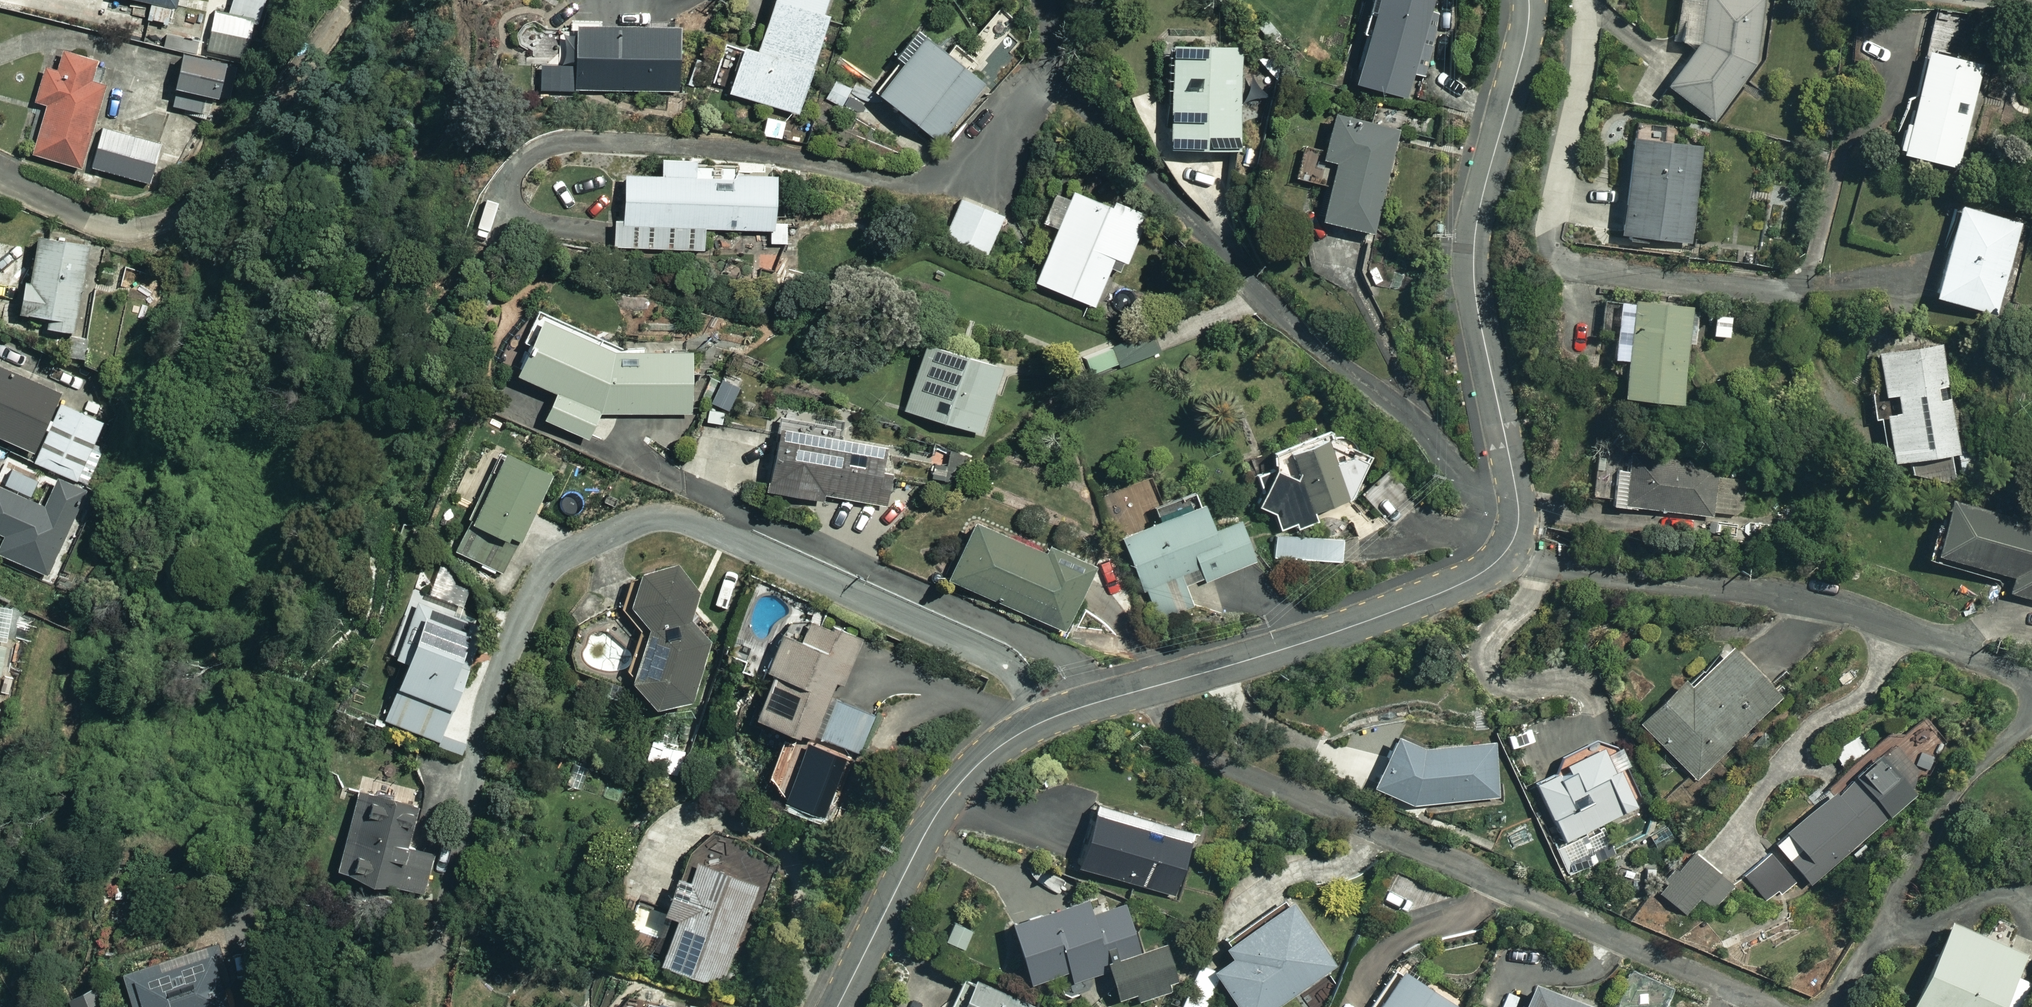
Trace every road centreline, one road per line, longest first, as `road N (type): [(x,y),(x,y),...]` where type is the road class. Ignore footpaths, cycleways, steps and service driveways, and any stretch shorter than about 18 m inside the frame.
road 1 (residential): [(1529,0),(1477,215),(1472,270),(1517,502),(1511,549),(1489,571),(1418,602),(1064,712),(1000,746),(943,803),(837,1006)]

